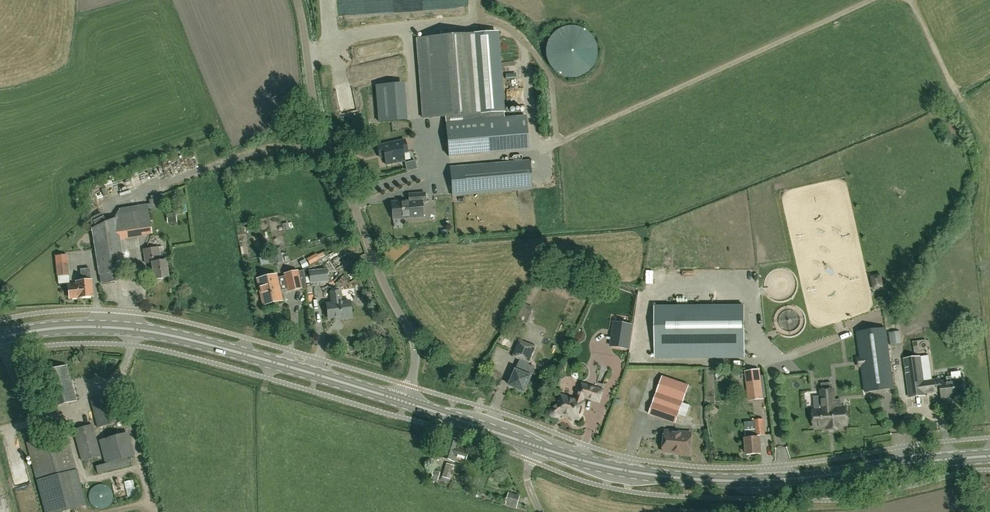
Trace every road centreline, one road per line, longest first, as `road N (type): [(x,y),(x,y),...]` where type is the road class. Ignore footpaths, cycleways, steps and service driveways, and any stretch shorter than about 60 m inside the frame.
road 1 (primary): [(538,447),(684,479),(989,456)]
road 2 (unclassified): [(405,402),(415,350),(312,91),(293,0)]
road 3 (primary): [(405,402),(190,337),(74,328),(0,339)]
road 4 (primary): [(538,447),(405,402)]

